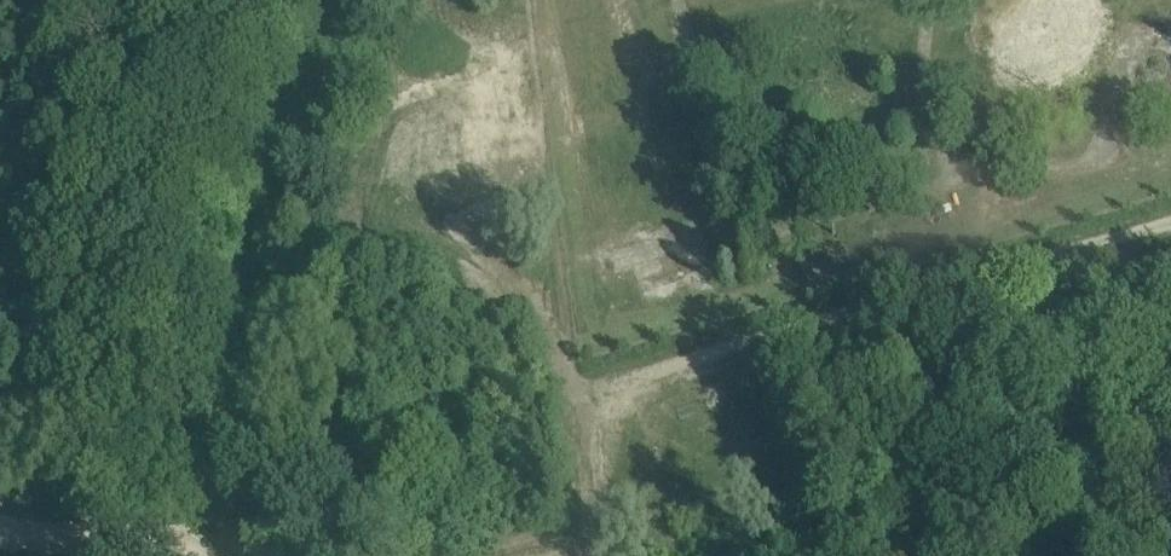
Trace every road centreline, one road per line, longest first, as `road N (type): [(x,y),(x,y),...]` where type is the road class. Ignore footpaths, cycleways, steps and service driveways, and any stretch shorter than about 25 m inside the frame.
road 1 (tertiary): [(195,510),(978,275)]
road 2 (unclassified): [(1073,555),(978,275)]
road 3 (tertiary): [(978,275),(1170,220)]
road 4 (tertiary): [(0,527),(104,534),(195,510)]

